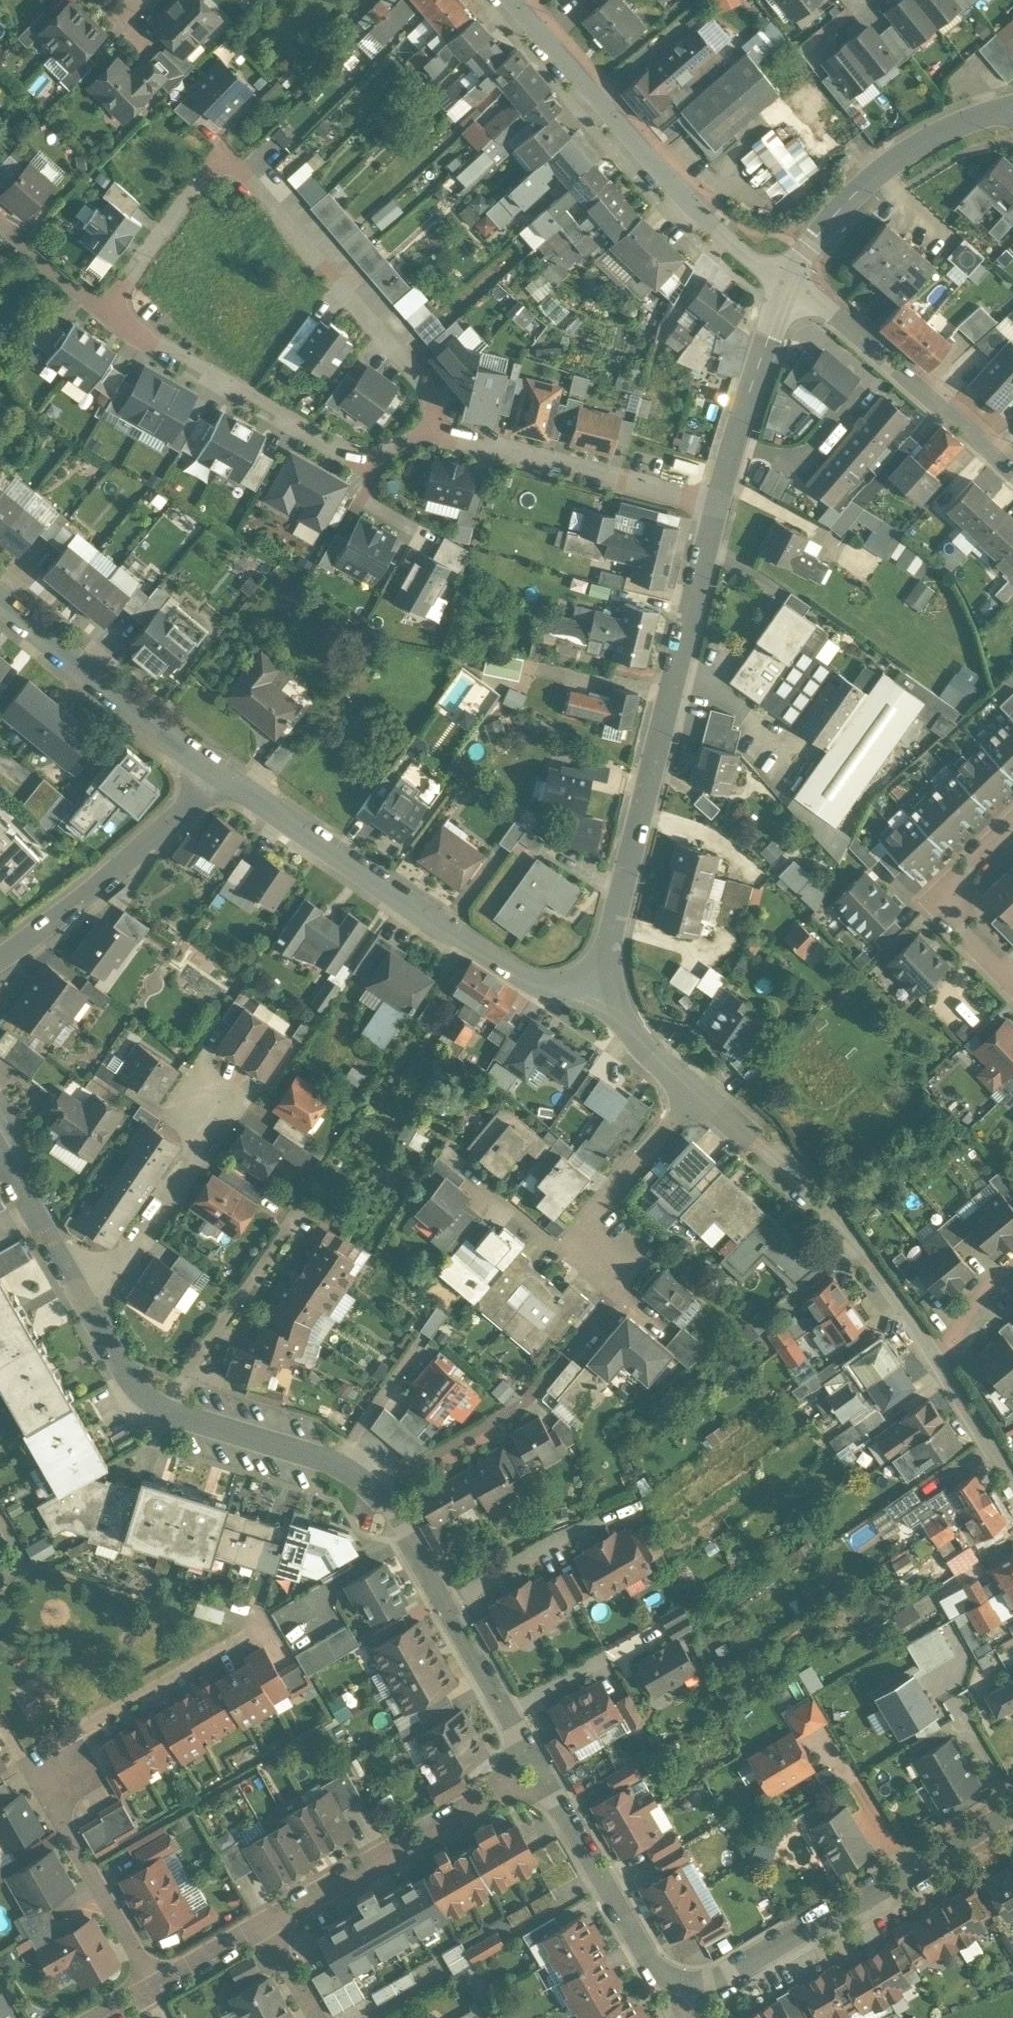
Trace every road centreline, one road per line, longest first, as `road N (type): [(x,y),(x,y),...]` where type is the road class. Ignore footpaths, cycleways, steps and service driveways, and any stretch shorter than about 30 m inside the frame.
road 1 (residential): [(432,431),(385,456),(358,459),(121,324),(123,288),(204,176),(240,169),(423,386)]
road 2 (residential): [(538,1769),(382,1490),(354,1467),(161,1410)]
road 3 (residential): [(691,1092),(845,1234),(1012,1487)]
road 4 (residential): [(601,983),(718,508)]
road 5 (residential): [(225,782),(535,986),(601,983)]
road 6 (residential): [(782,278),(720,237),(510,0)]
road 7 (residential): [(1012,1809),(678,1998)]
road 8 (residential): [(538,1769),(266,1924)]
road 9 (residential): [(1012,475),(782,278)]
road 10 (residential): [(718,508),(432,431)]
road 11 (residential): [(782,278),(875,166),(1010,107)]
road 12 (residential): [(0,600),(225,782)]
road 13 (residential): [(0,964),(225,782)]
road 14 (residential): [(75,1281),(135,1246),(229,1107),(201,1090)]
road 15 (residential): [(678,1998),(538,1769)]
road 16 (residential): [(161,1410),(296,1211)]
road 17 (residential): [(718,508),(782,278)]
road 18 (residential): [(626,1262),(580,1229),(691,1092)]
road 19 (residential): [(1012,825),(936,899),(1012,980)]
road 20 (residential): [(156,1984),(56,1811)]
road 21 (residential): [(161,1410),(75,1281)]
road 22 (residential): [(56,1811),(31,1771),(80,1742),(103,1782)]
road 23 (residential): [(75,1281),(0,1152)]
road 24 (residential): [(601,983),(631,1032),(691,1092)]
road 25 (residential): [(266,1924),(156,1984)]

